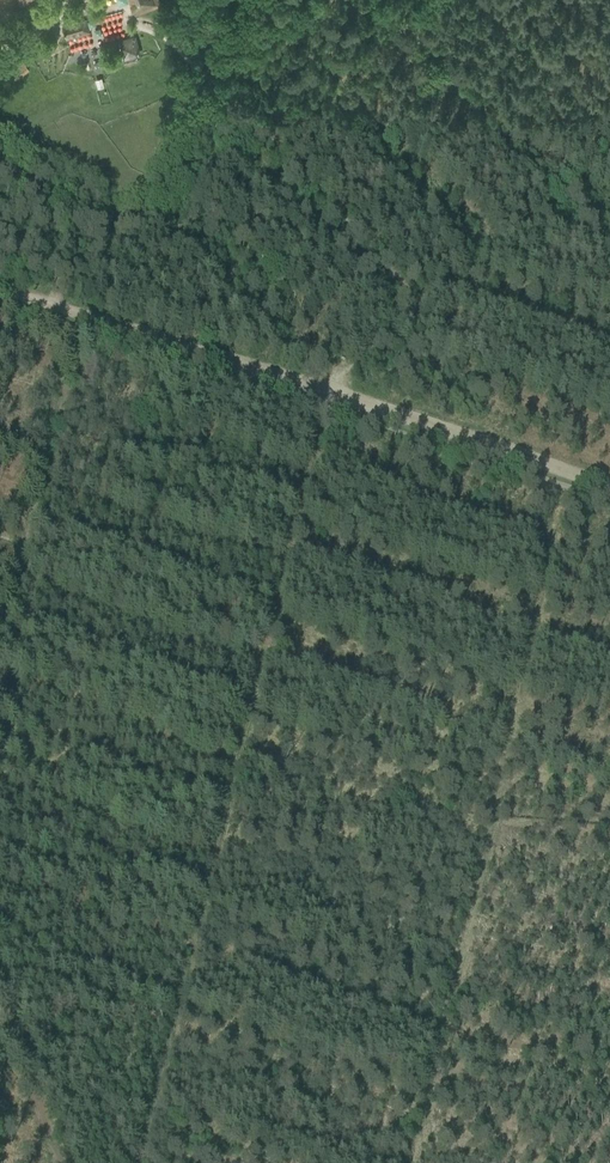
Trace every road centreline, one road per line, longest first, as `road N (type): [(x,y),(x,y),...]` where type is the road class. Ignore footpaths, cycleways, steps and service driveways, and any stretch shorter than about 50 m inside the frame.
road 1 (track): [(138,1162),(320,407)]
road 2 (track): [(0,289),(609,480)]
road 3 (track): [(0,649),(85,316)]
road 4 (track): [(0,1001),(62,1162)]

